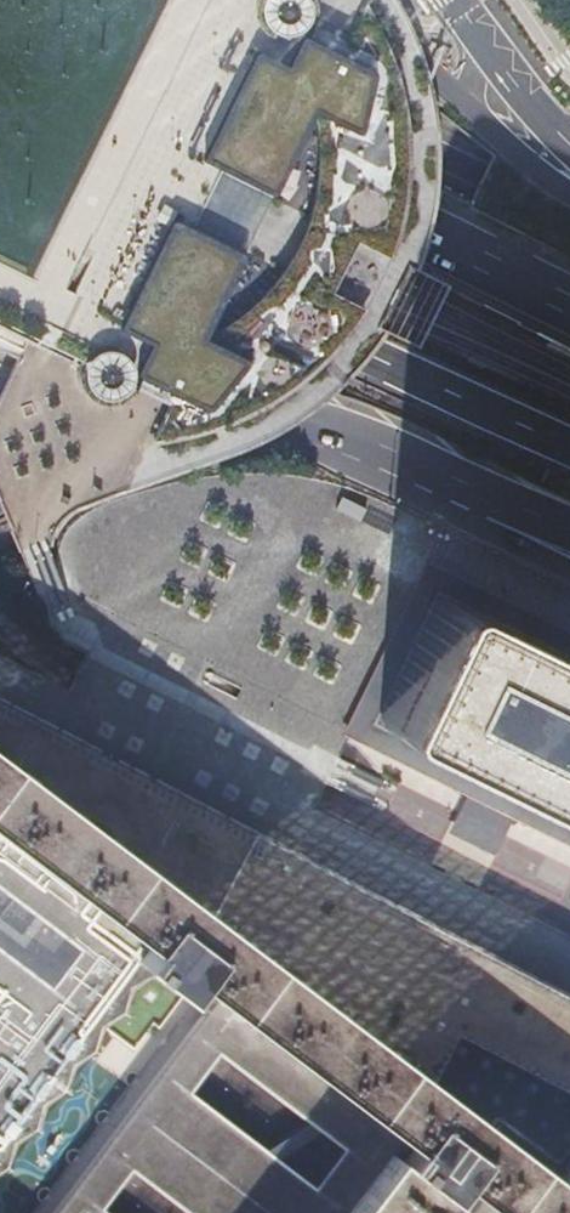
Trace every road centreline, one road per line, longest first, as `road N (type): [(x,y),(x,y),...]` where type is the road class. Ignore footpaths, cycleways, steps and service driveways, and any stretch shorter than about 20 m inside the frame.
road 1 (motorway): [(0,203),(569,566)]
road 2 (motorway): [(569,302),(0,21)]
road 3 (motorway): [(0,194),(569,445)]
road 4 (motorway): [(569,224),(120,0)]
road 5 (secondary): [(0,326),(119,126),(151,0)]
road 6 (residential): [(569,192),(398,48),(316,0)]
road 7 (primary): [(362,446),(470,524),(569,572)]
road 8 (primary): [(127,442),(224,423),(362,446)]
road 9 (primary): [(362,446),(569,529)]
road 10 (primary): [(0,206),(41,105),(66,0)]
road 11 (primary): [(569,143),(457,0)]
road 12 (residential): [(0,379),(127,442)]
road 13 (primary): [(0,487),(127,442)]

